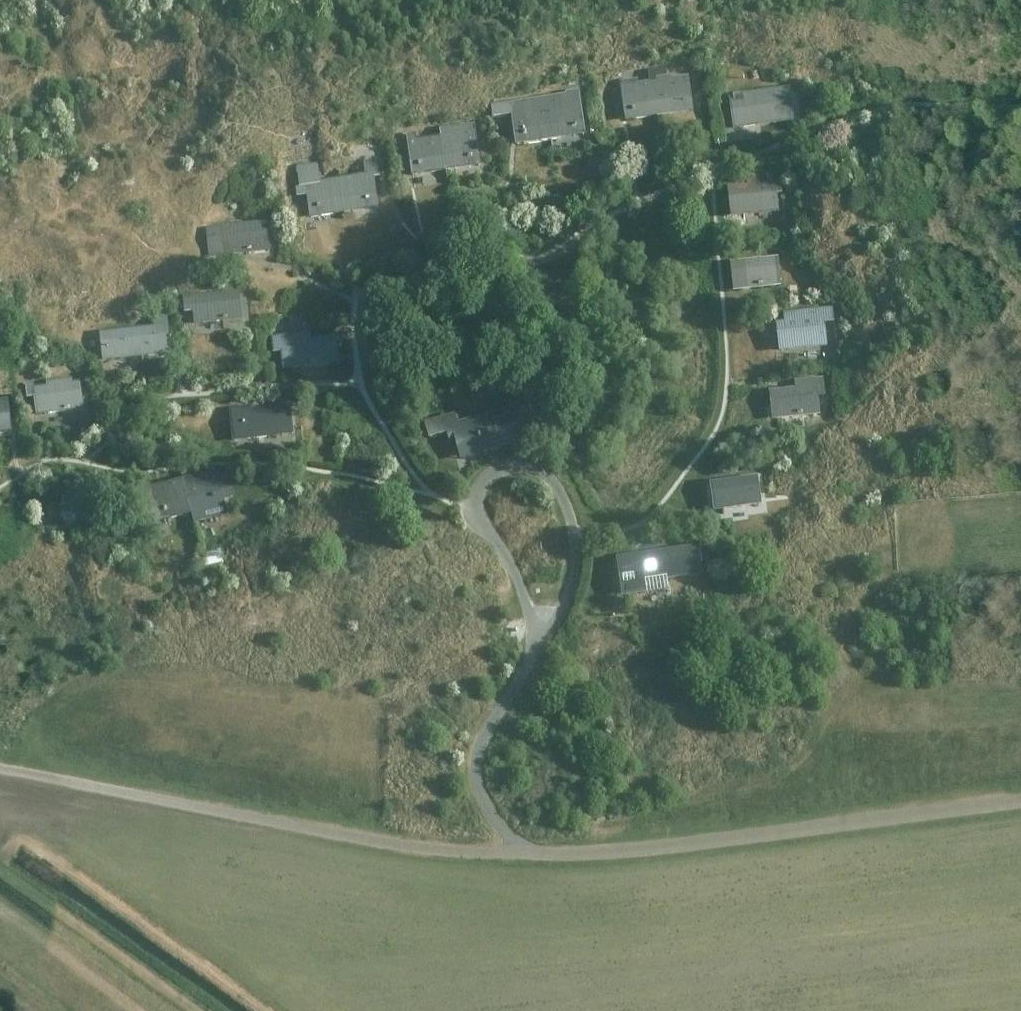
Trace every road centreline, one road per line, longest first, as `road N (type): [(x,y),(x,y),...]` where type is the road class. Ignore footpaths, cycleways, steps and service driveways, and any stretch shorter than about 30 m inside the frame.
road 1 (unclassified): [(519,854),(337,834),(0,767)]
road 2 (unclassified): [(519,854),(715,840),(1020,801)]
road 3 (residential): [(534,650),(553,630),(574,582),(574,535),(557,492),(539,474),(505,468),(479,487),(474,510),(505,557),(530,618)]
road 4 (residential): [(519,854),(481,801),(475,765),(534,650)]
road 5 (track): [(0,906),(145,1010)]

